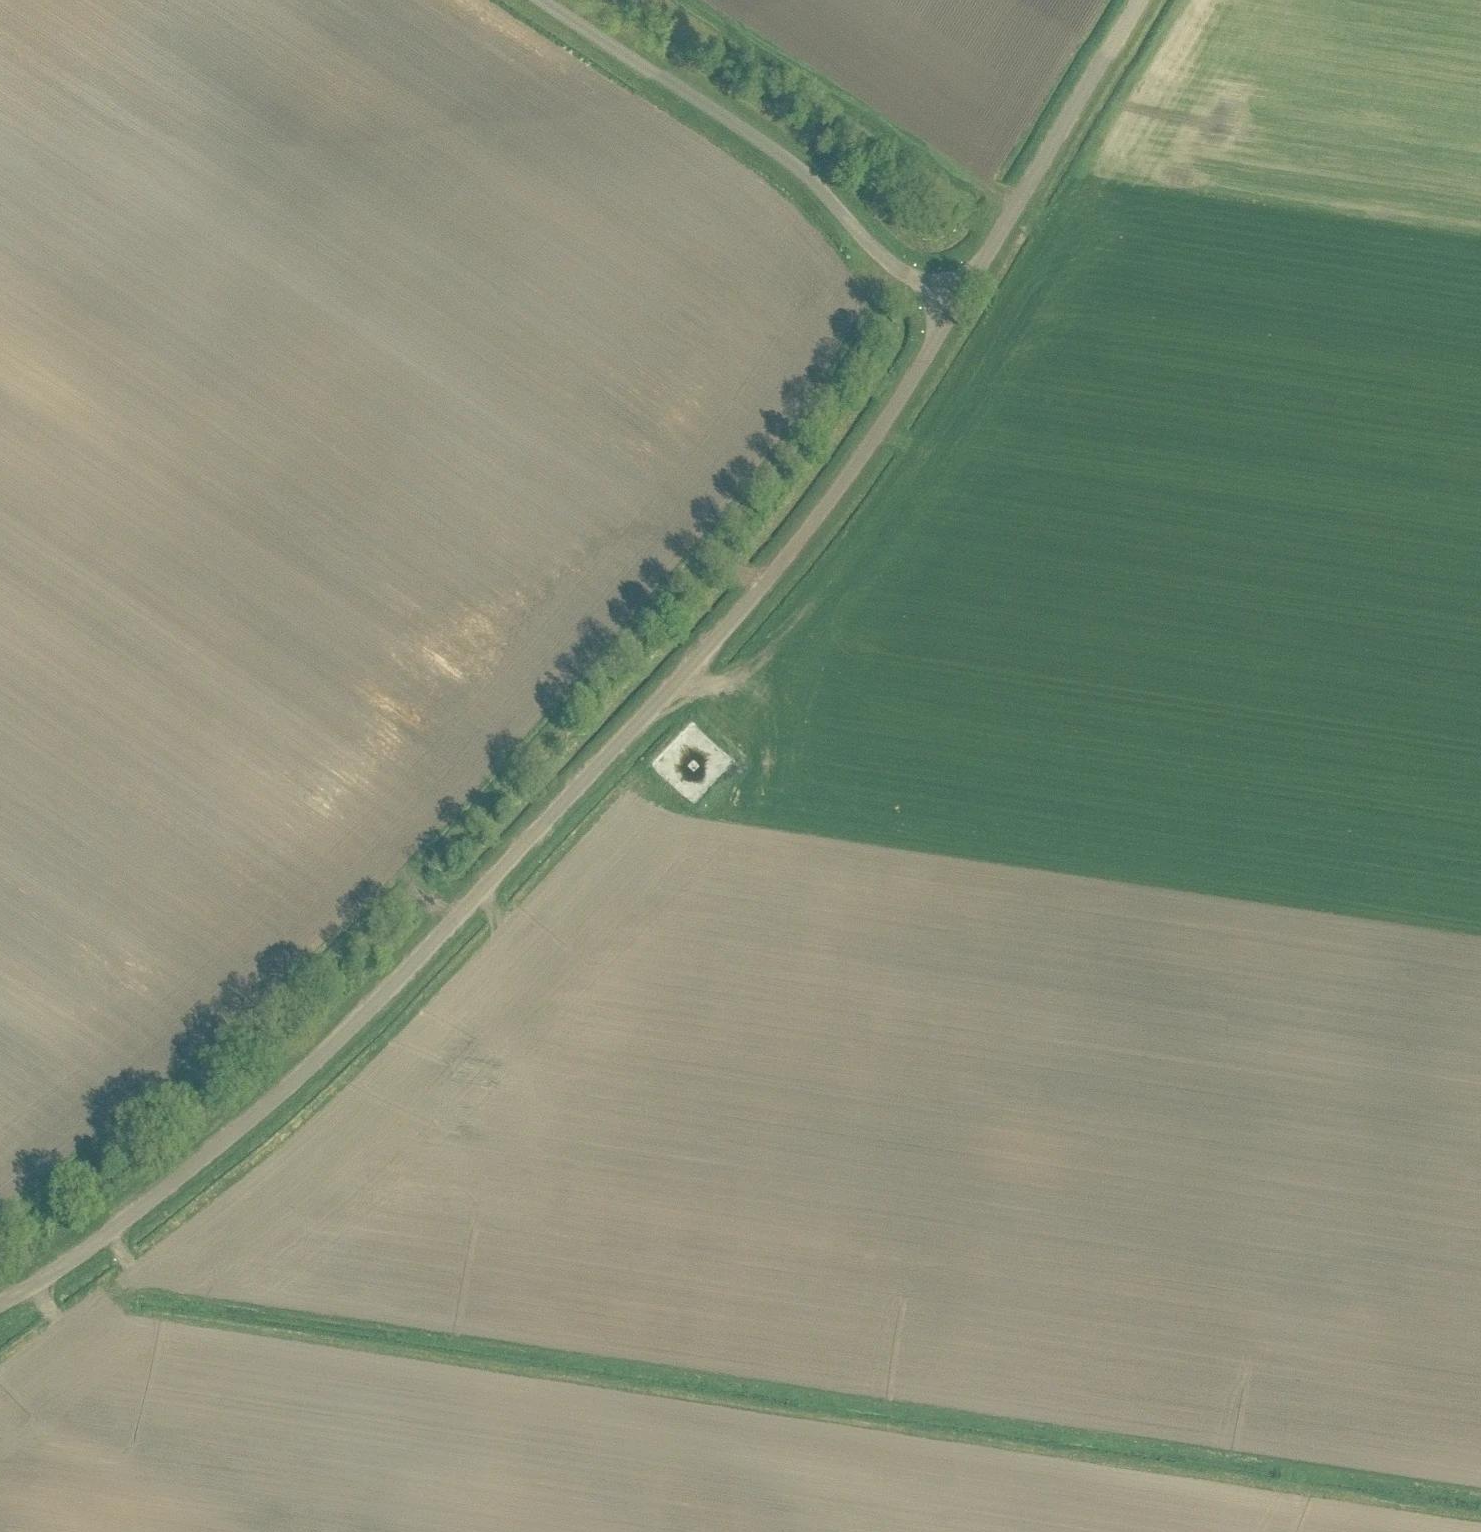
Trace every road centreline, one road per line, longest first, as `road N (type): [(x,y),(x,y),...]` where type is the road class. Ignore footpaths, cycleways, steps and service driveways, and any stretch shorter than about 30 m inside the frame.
road 1 (unclassified): [(0,1302),(95,1247),(364,1017),(714,641),(832,503),(955,312)]
road 2 (unclassified): [(955,312),(865,244),(785,162),(540,0)]
road 3 (unclassified): [(955,312),(1140,0)]

